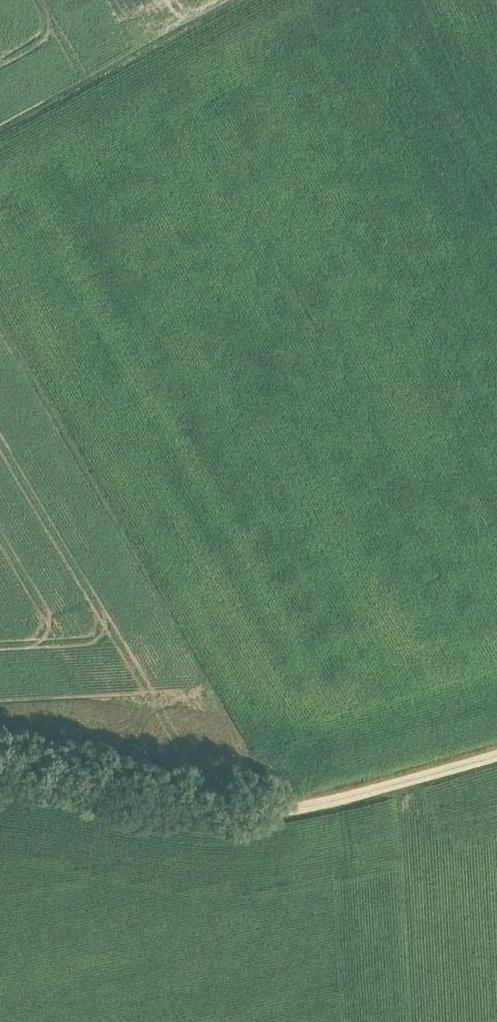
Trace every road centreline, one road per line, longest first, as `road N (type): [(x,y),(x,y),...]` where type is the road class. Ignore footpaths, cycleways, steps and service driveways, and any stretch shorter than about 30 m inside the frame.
road 1 (track): [(0,775),(243,813),(496,749)]

